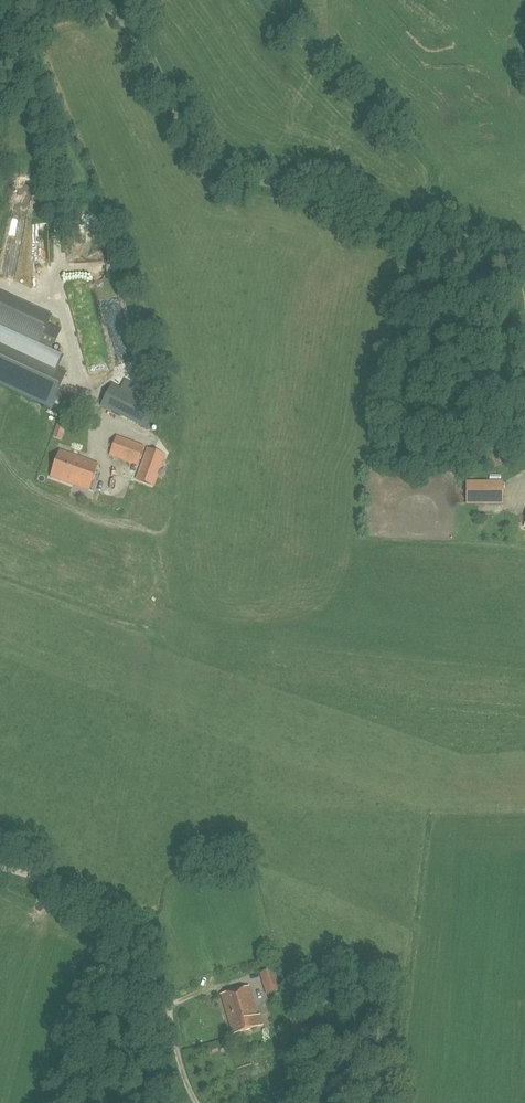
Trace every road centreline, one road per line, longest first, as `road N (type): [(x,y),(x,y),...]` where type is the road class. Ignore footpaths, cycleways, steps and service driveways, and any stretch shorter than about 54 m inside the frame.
road 1 (unclassified): [(524,254),(424,233),(208,163),(125,24),(82,0)]
road 2 (track): [(0,868),(104,903),(141,929),(197,1102)]
road 3 (track): [(26,64),(0,199)]

